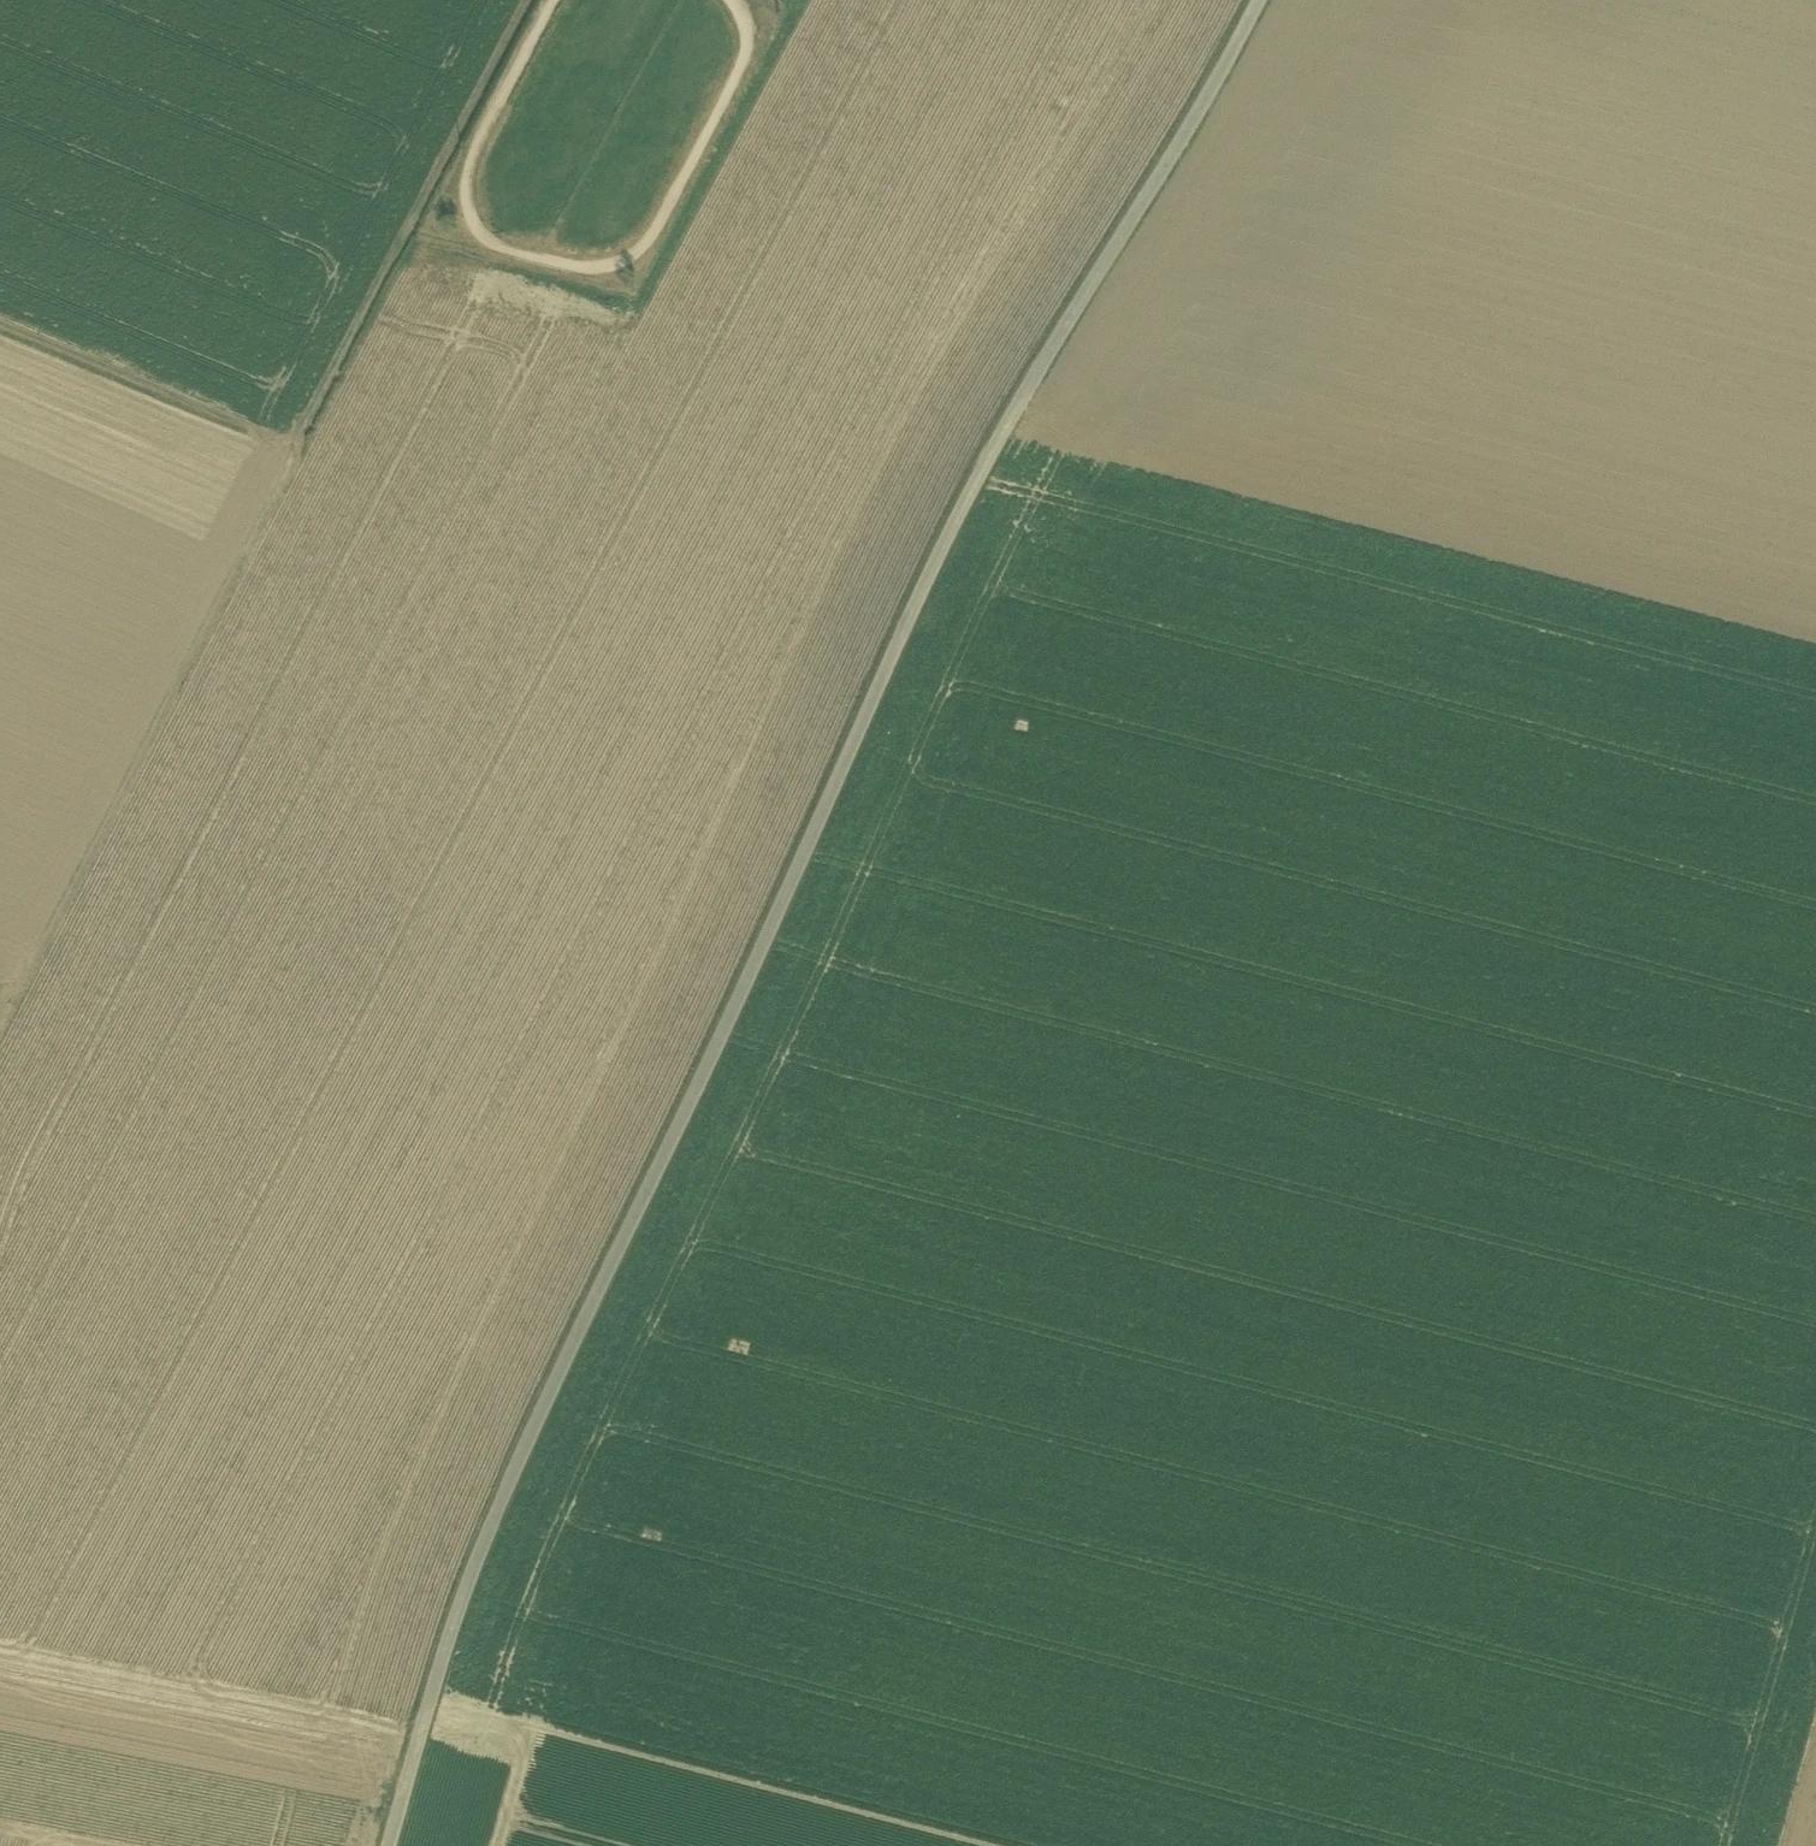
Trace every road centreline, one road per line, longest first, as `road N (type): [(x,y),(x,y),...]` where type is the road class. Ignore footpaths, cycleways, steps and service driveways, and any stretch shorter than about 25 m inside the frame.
road 1 (unclassified): [(387,1845),(488,1521),(702,1088),(1002,443),(1205,121),(1267,0)]

